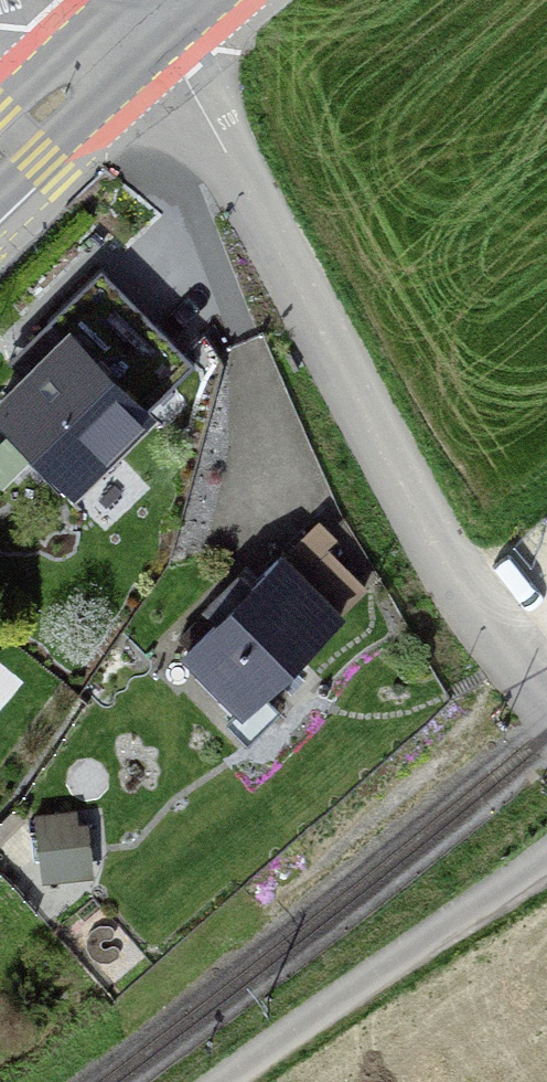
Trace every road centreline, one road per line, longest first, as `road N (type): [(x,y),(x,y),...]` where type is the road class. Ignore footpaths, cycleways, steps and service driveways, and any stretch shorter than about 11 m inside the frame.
road 1 (residential): [(147,12),(427,530),(546,703)]
road 2 (track): [(220,1081),(546,852)]
road 3 (primary): [(147,12),(0,150)]

